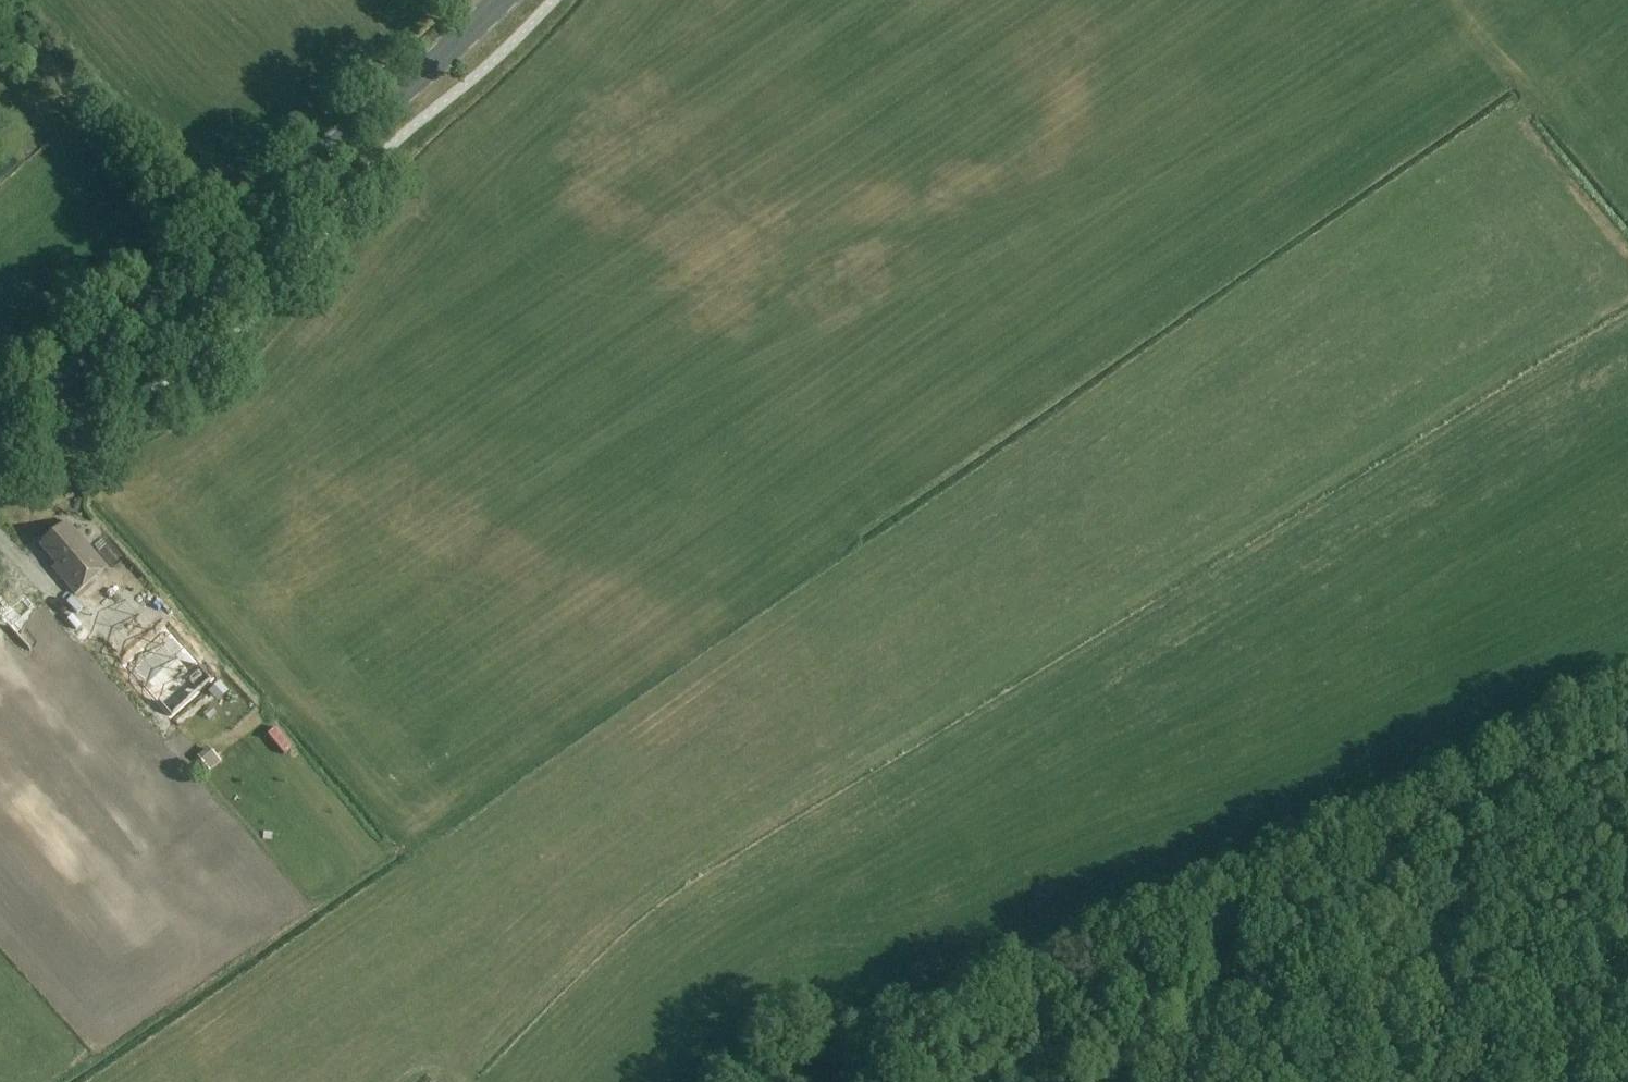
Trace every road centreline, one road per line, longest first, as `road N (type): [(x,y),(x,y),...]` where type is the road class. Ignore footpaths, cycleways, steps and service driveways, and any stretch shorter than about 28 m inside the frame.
road 1 (primary): [(0,424),(502,0)]

